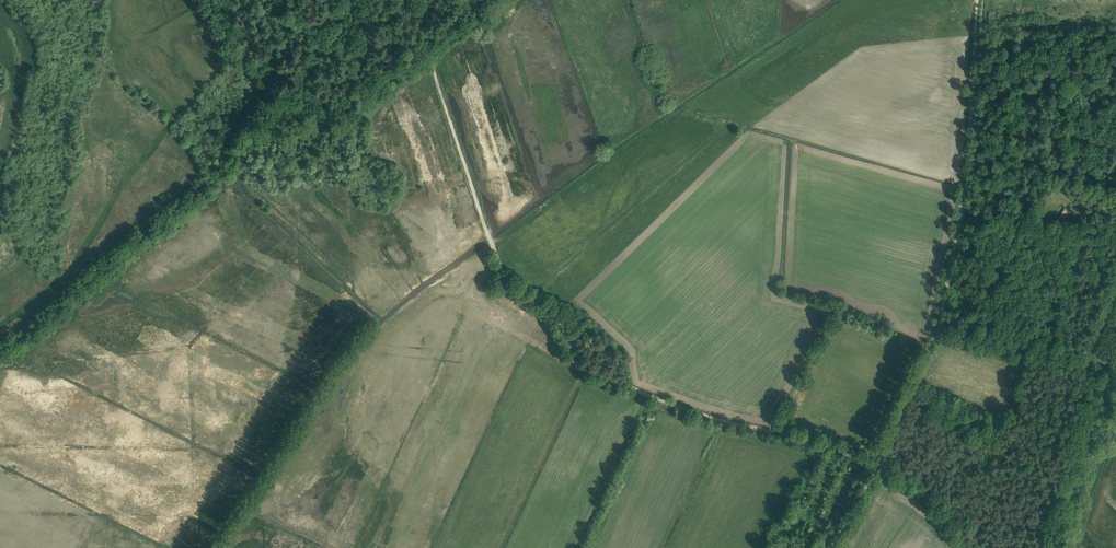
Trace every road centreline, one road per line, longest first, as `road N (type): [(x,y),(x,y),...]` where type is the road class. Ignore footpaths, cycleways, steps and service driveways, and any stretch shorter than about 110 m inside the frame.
road 1 (track): [(431,66),(504,277),(552,312),(575,365),(712,419),(878,465)]
road 2 (track): [(878,465),(937,334),(953,263),(970,185),(978,0)]
road 3 (unclassified): [(983,547),(914,483),(878,465)]

